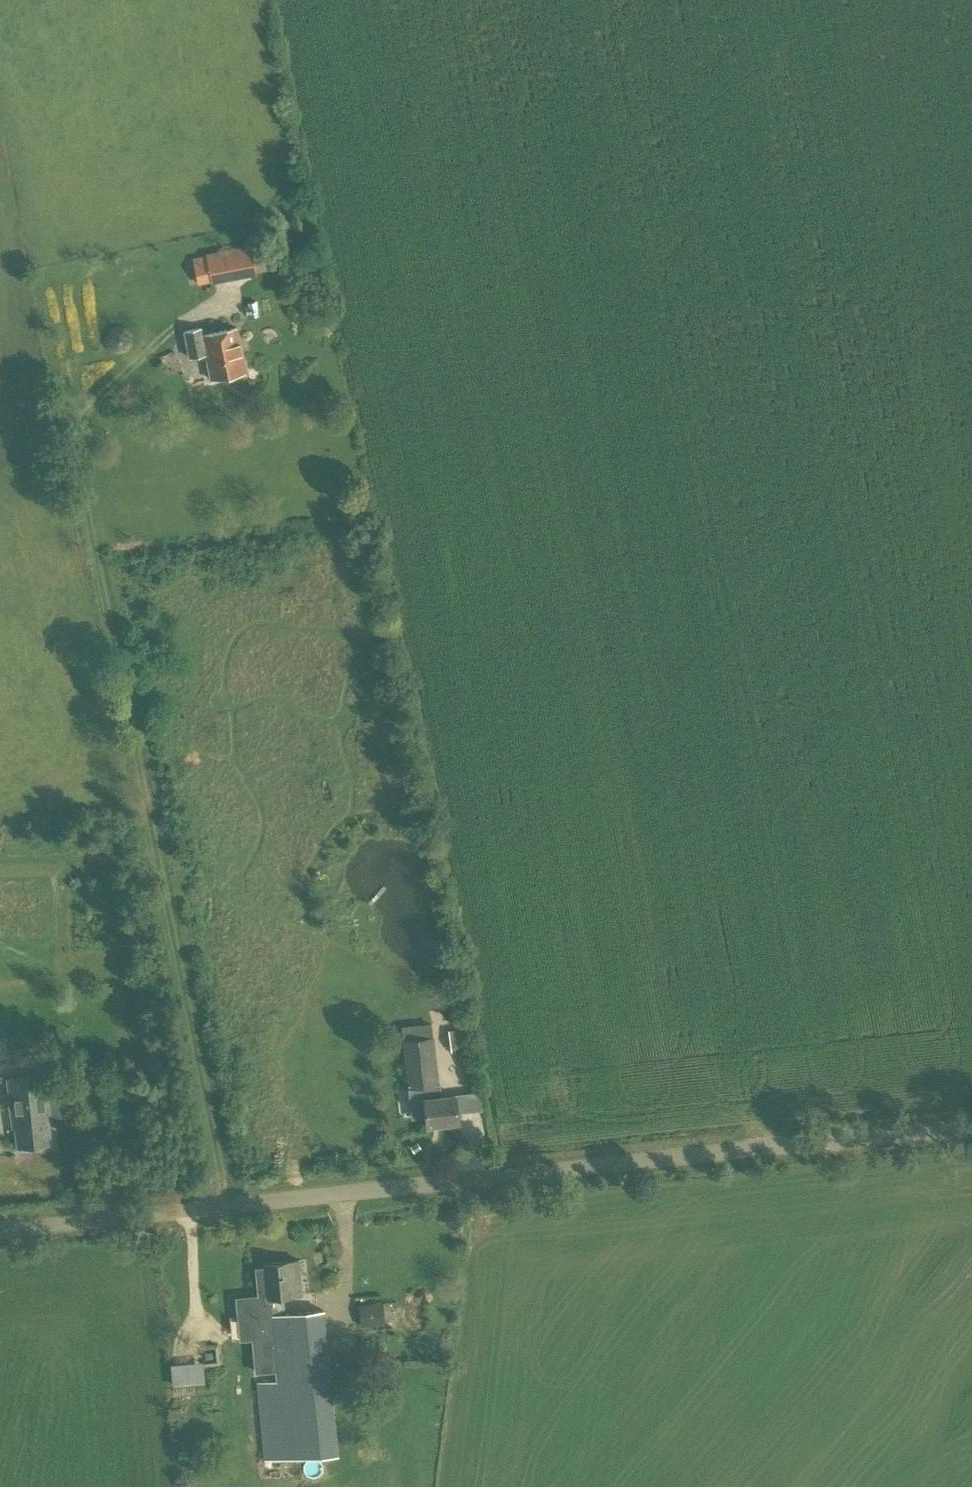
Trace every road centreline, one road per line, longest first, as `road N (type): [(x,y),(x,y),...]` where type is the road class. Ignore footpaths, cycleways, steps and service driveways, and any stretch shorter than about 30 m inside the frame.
road 1 (unclassified): [(0,1229),(971,1128)]

